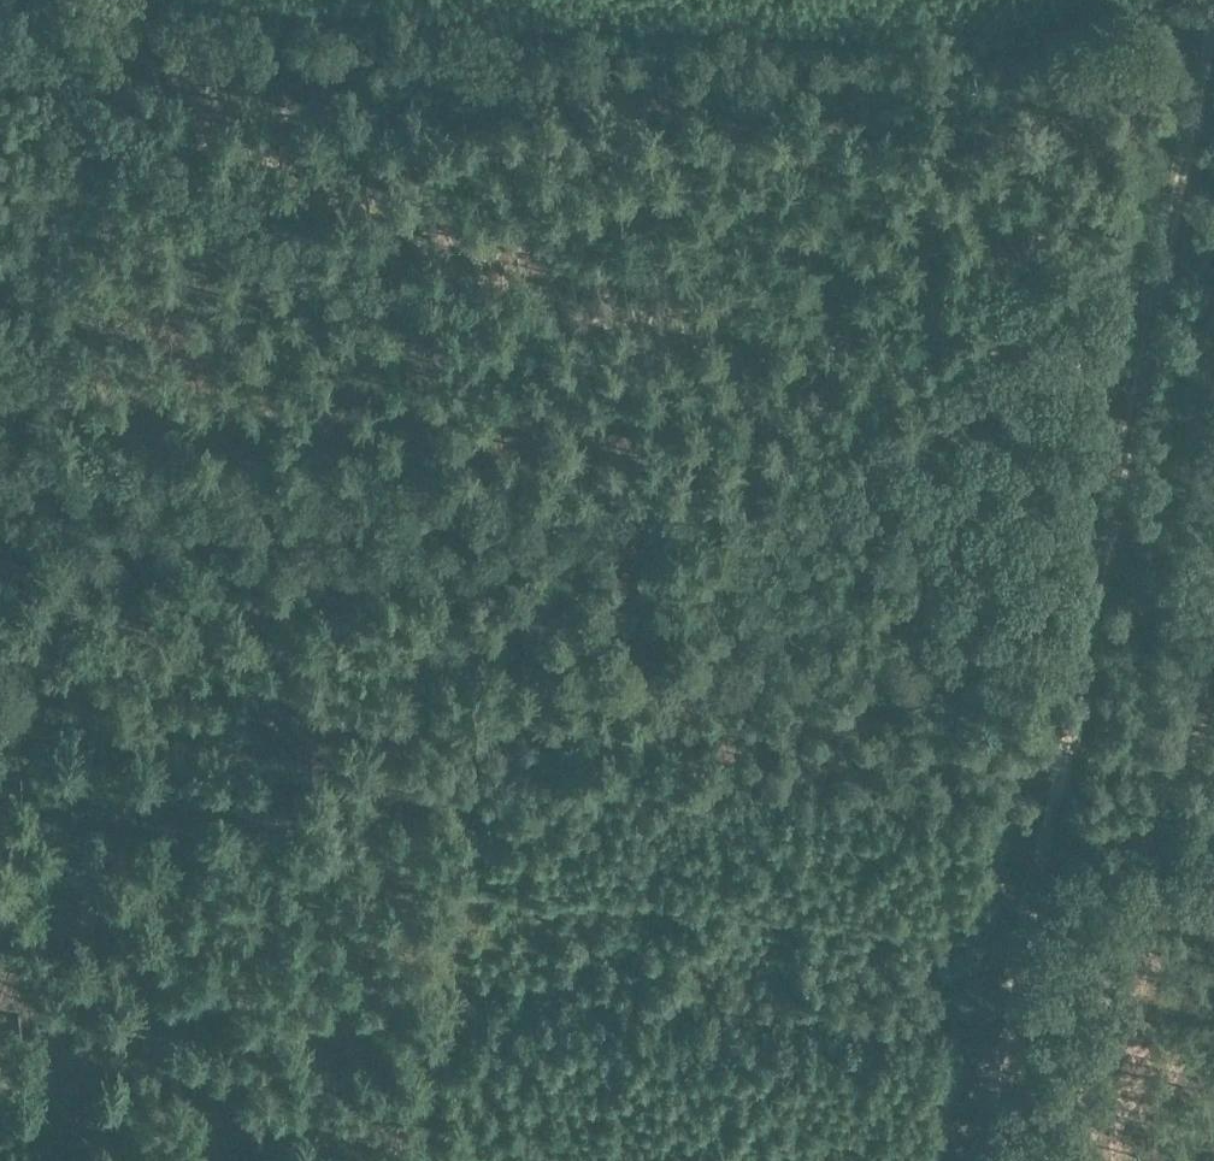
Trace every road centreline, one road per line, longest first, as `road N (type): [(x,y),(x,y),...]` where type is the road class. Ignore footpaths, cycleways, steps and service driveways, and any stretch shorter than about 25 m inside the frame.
road 1 (track): [(0,668),(1213,750)]
road 2 (track): [(0,49),(26,51),(130,9),(272,3),(507,14),(1198,75)]
road 3 (track): [(1213,0),(979,1160)]
road 4 (track): [(0,195),(26,51)]

